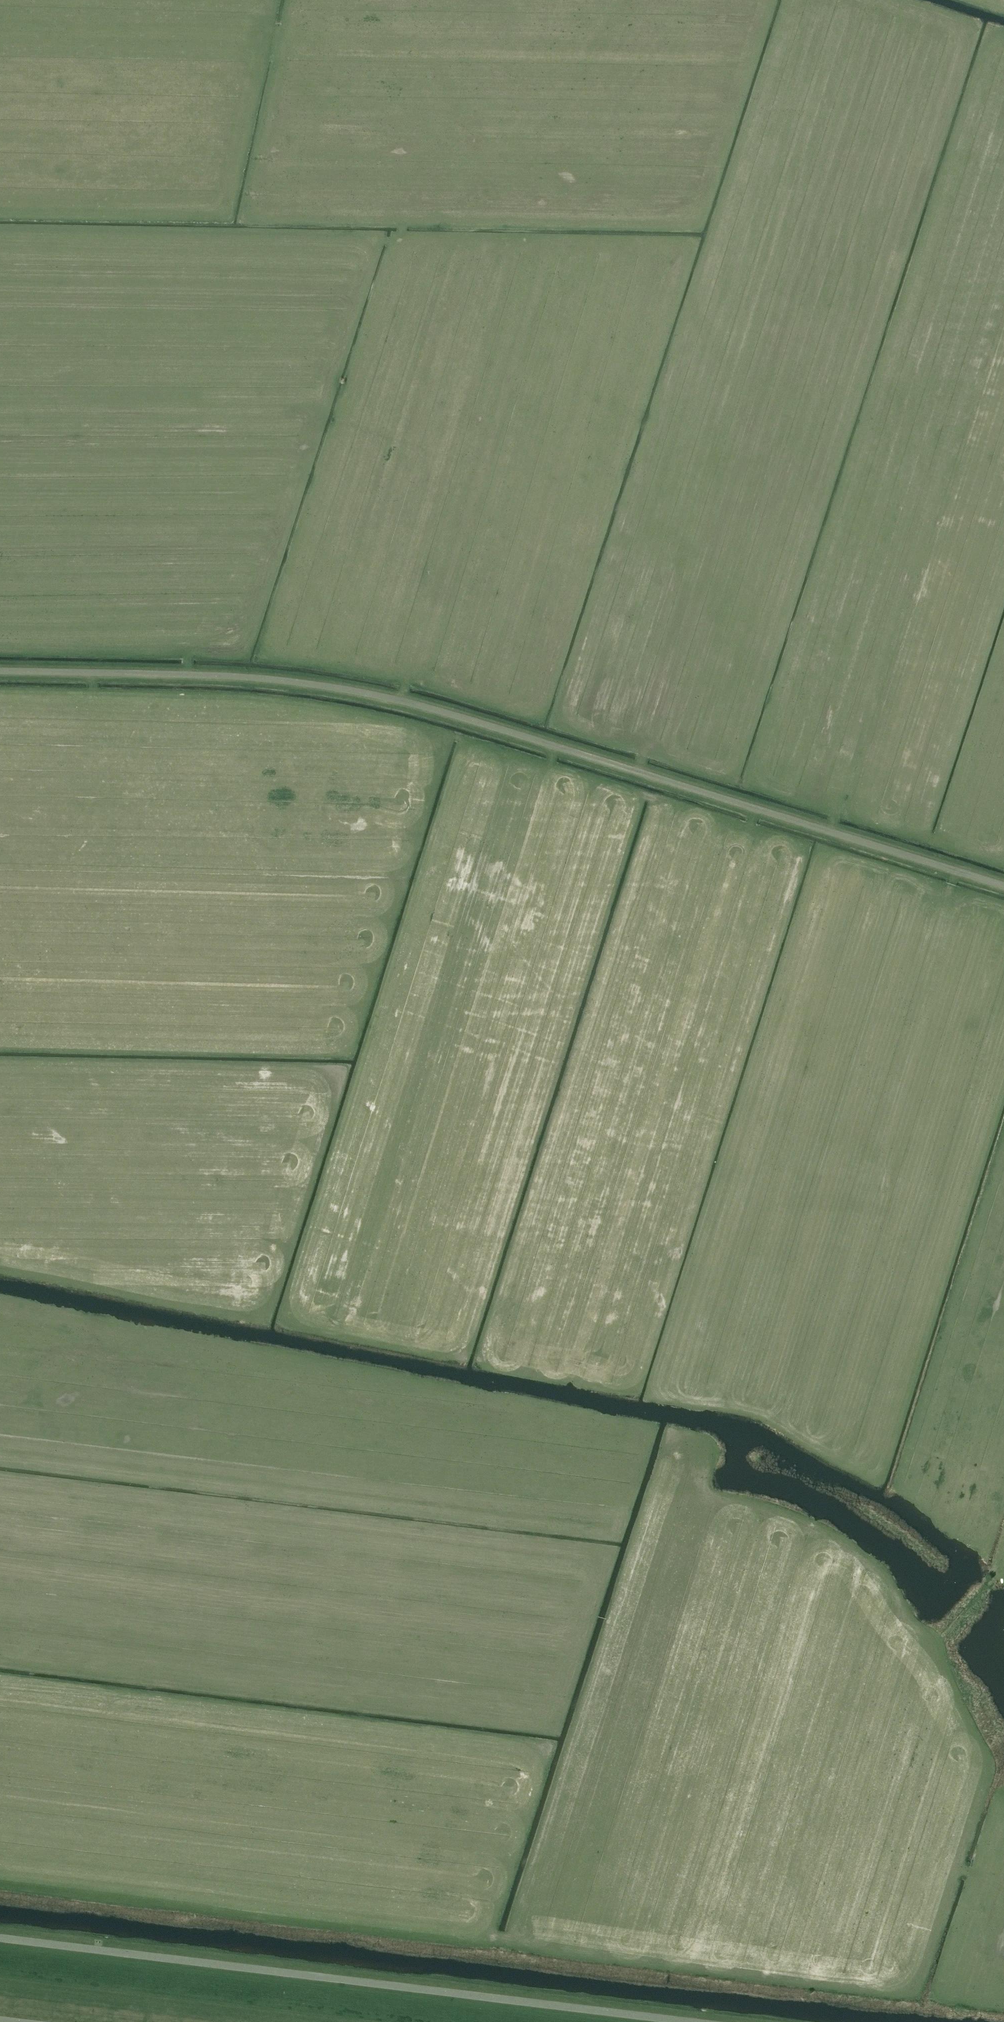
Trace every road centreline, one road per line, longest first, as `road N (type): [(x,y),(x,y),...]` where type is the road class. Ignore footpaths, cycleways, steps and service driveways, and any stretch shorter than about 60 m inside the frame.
road 1 (unclassified): [(0,668),(293,678),(409,698),(1003,888)]
road 2 (unclassified): [(659,2021),(0,1942)]

